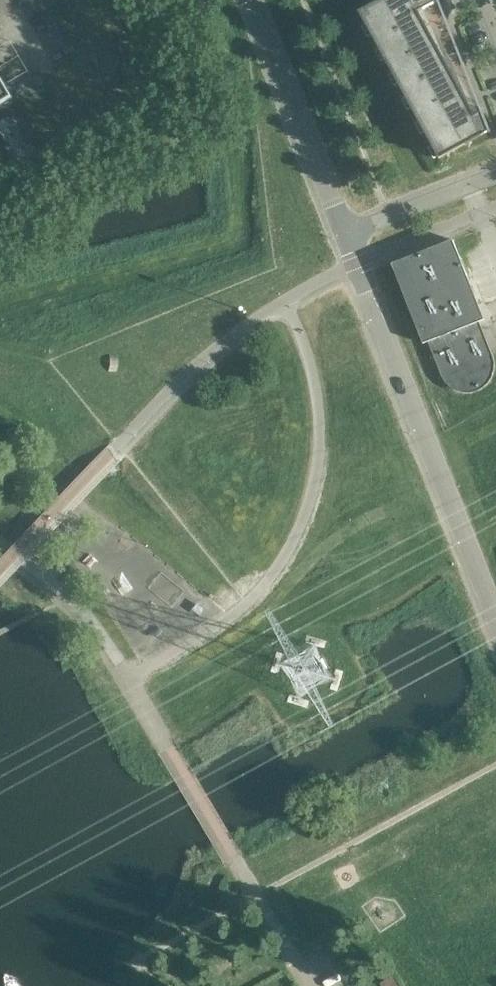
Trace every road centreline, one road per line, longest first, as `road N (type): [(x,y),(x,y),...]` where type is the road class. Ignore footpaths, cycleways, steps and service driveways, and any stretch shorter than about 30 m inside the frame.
road 1 (unclassified): [(495,618),(348,233)]
road 2 (unclassified): [(348,233),(255,0)]
road 3 (residential): [(348,233),(495,175)]

